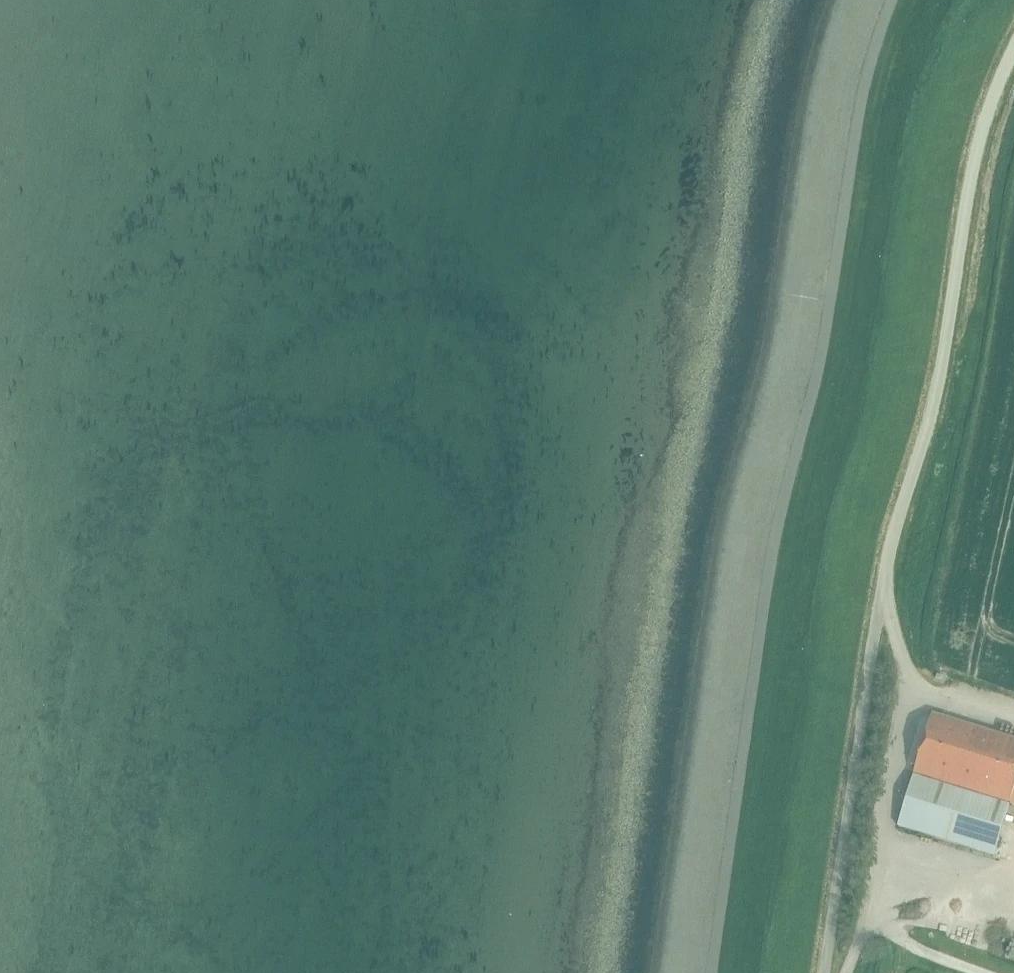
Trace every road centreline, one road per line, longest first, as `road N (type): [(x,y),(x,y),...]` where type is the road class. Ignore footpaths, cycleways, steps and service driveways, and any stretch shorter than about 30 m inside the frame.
road 1 (unclassified): [(824,972),(882,585),(941,372),(973,167),(1013,49)]

